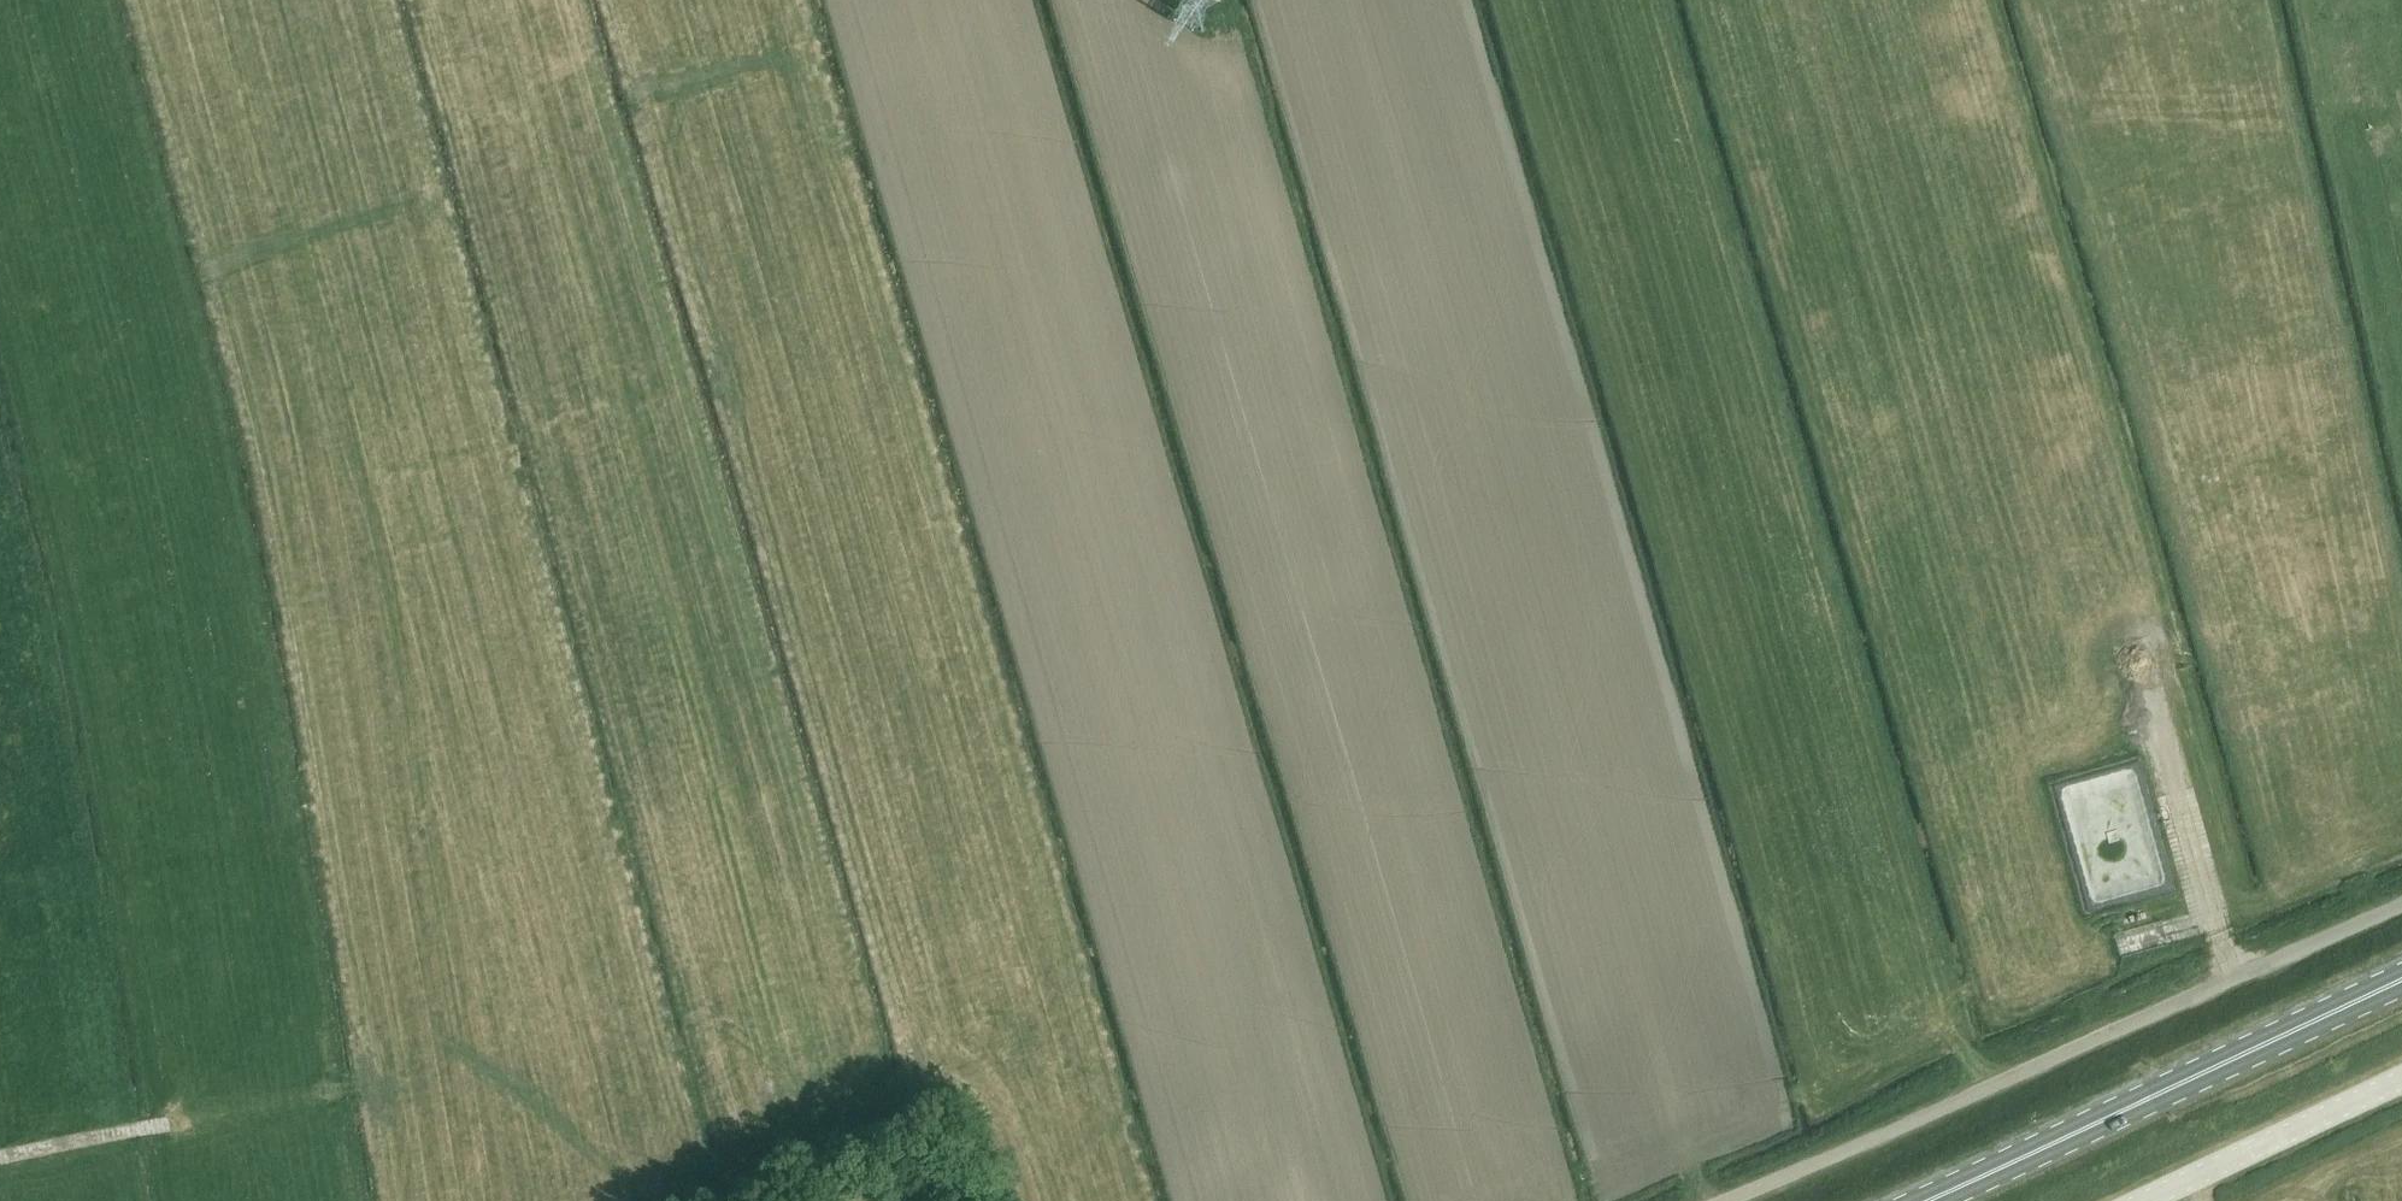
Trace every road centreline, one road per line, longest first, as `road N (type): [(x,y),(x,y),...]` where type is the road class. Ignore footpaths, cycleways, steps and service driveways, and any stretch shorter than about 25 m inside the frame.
road 1 (unclassified): [(1725,1200),(2401,902)]
road 2 (primary): [(1925,1200),(2401,978)]
road 3 (unclassified): [(2142,1200),(2401,1079)]

